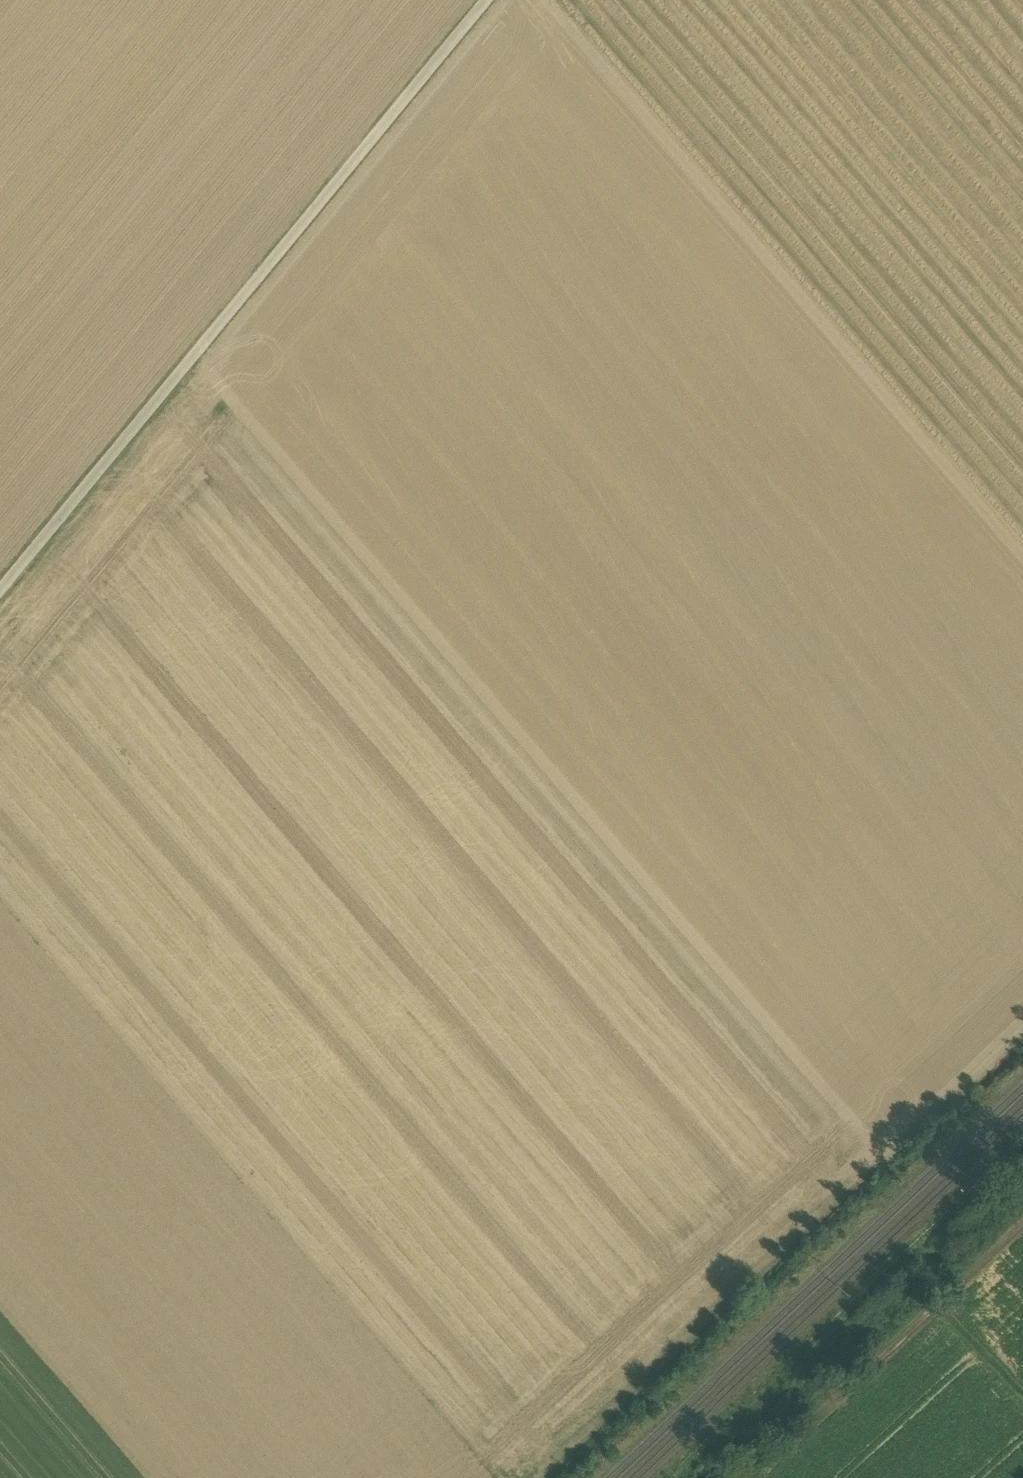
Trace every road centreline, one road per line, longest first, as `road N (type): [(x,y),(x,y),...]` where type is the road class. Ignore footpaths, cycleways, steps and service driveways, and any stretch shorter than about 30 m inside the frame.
road 1 (unclassified): [(0,586),(484,0)]
road 2 (track): [(745,1477),(1022,1215)]
road 3 (track): [(0,1319),(137,1477)]
road 4 (track): [(936,1297),(1022,1391)]

